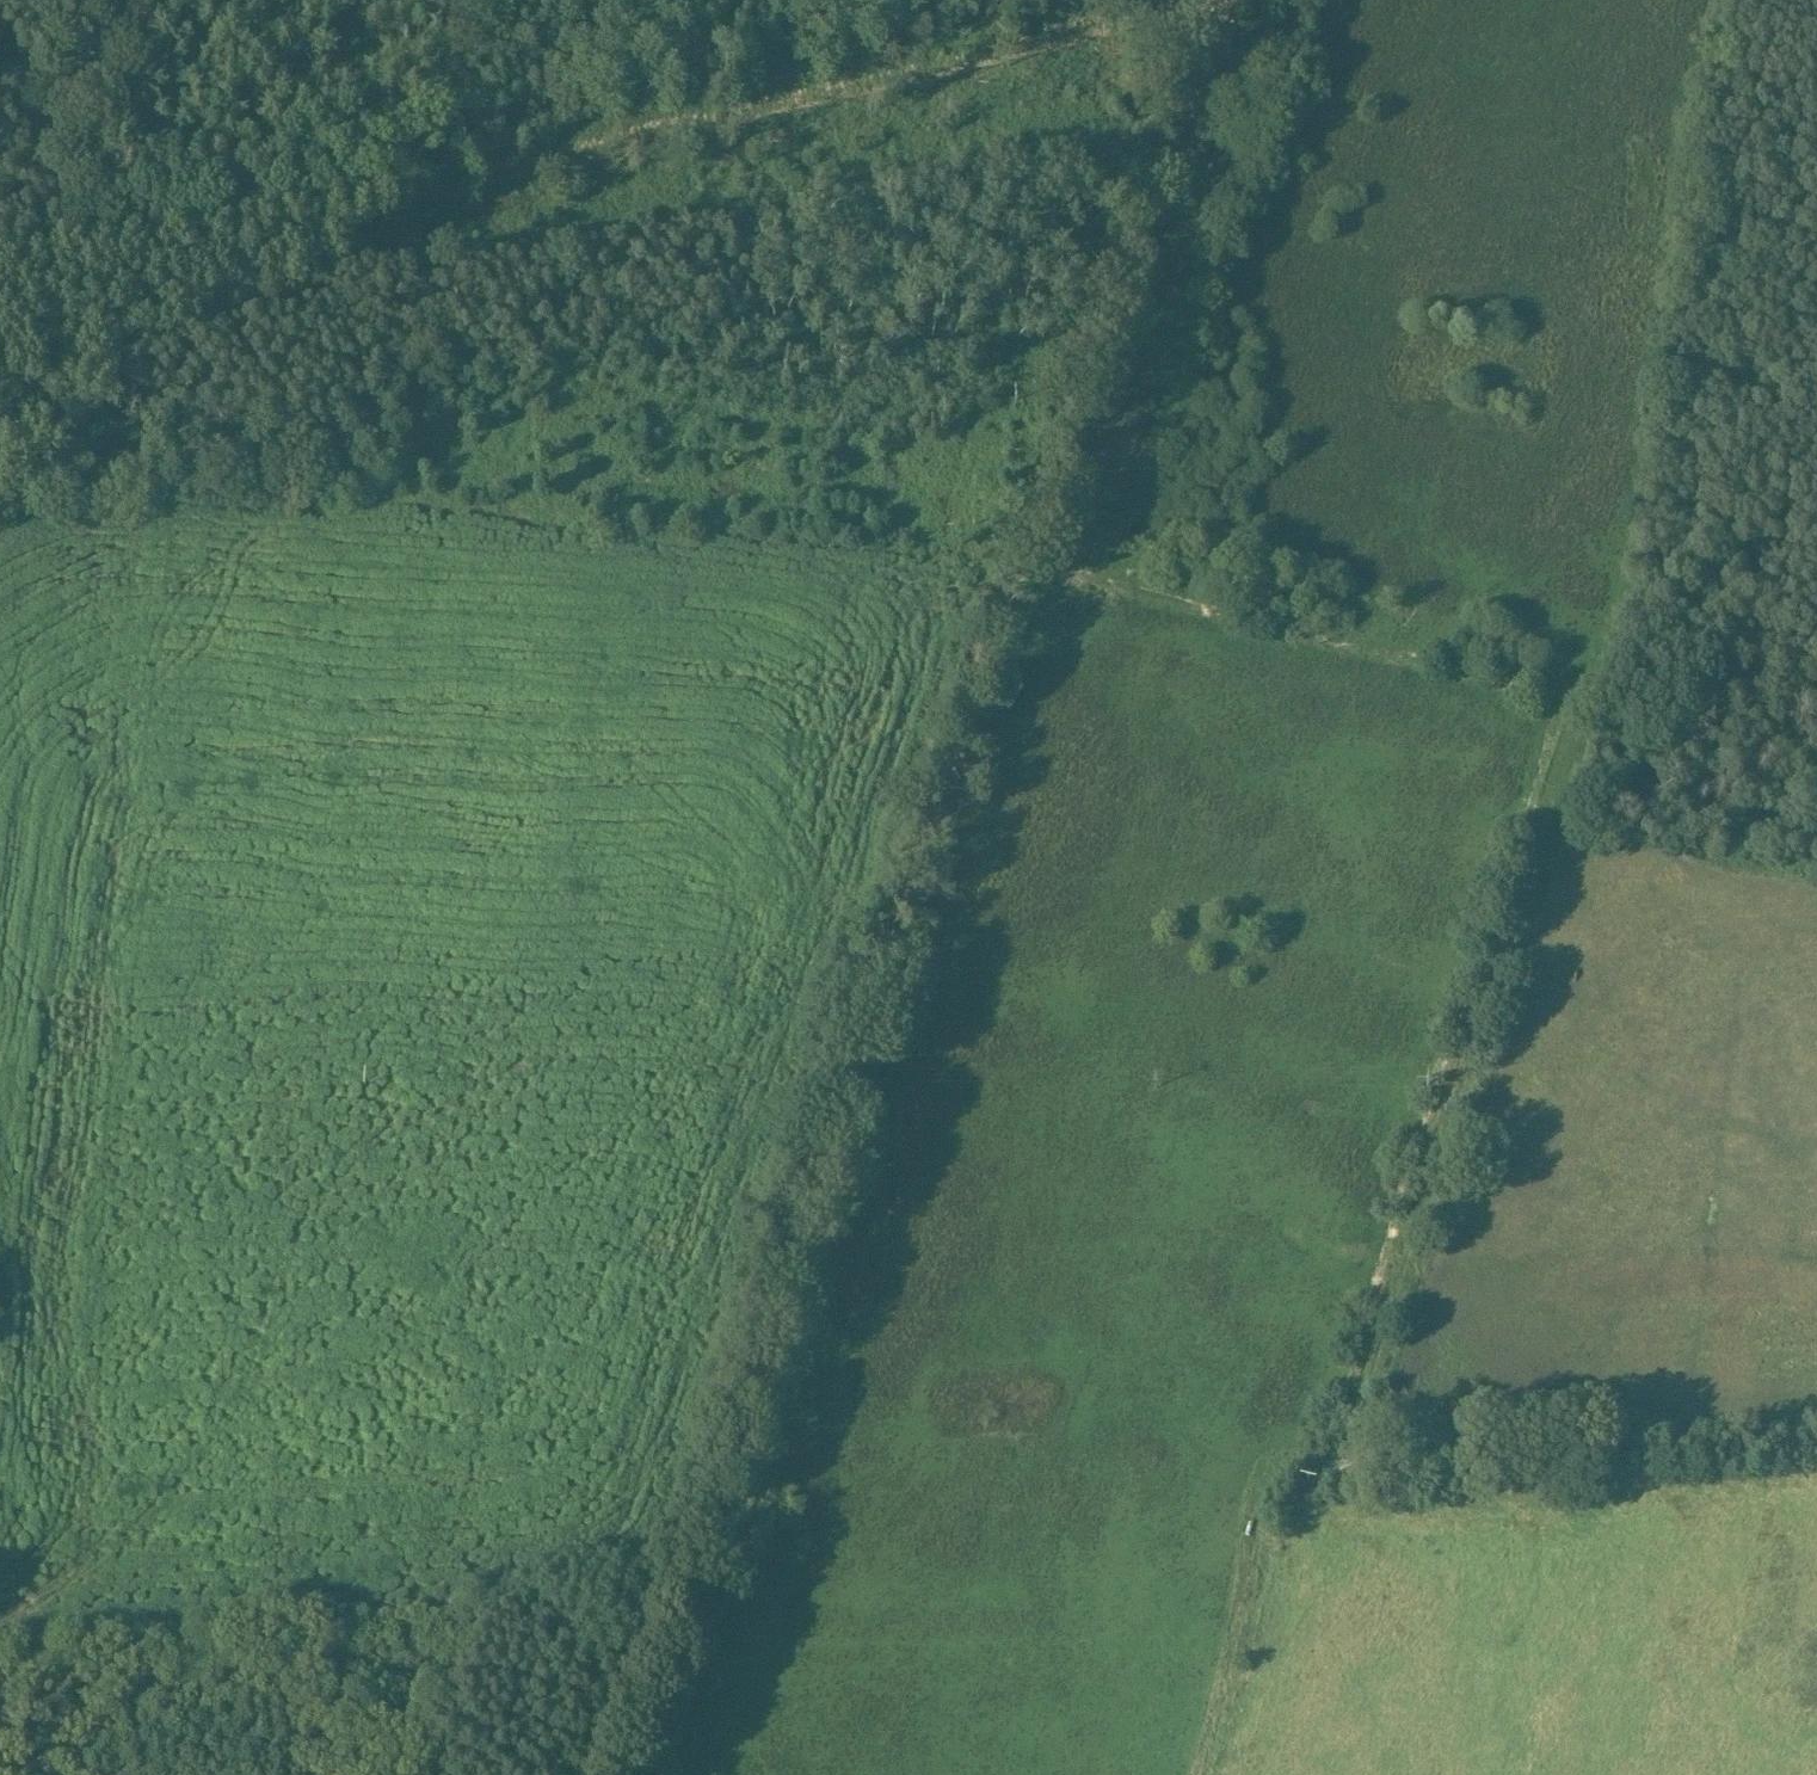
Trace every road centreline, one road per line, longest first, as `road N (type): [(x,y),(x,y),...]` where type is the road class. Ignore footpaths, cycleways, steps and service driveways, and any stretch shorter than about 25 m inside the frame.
road 1 (track): [(1329,1470),(1551,820)]
road 2 (unclassified): [(1816,1446),(1279,1469)]
road 3 (track): [(1279,1469),(1256,1513),(1238,1638),(1199,1774)]

